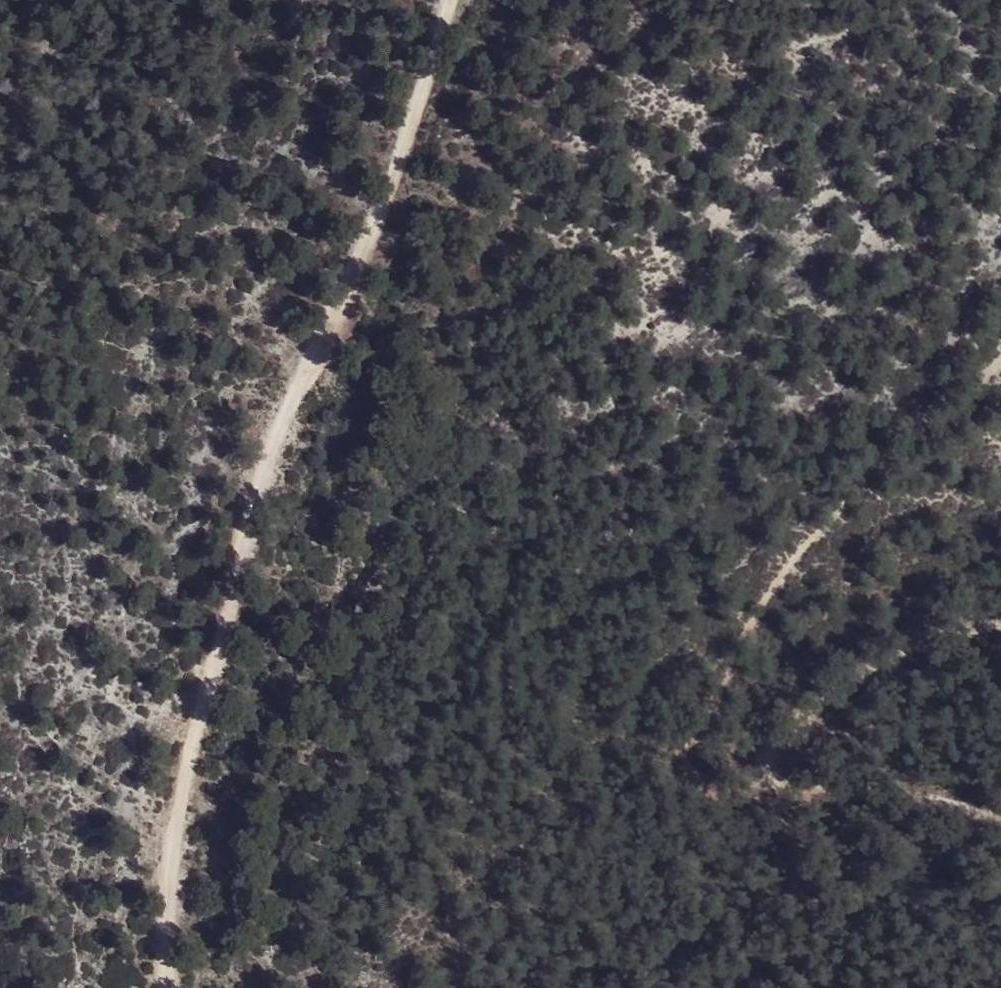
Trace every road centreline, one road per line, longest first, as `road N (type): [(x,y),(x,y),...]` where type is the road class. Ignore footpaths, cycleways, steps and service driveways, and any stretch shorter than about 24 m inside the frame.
road 1 (track): [(458,0),(413,133),(311,352),(239,580),(179,799),(168,987)]
road 2 (track): [(1000,817),(880,794),(802,800),(759,779),(760,751),(847,682),(1000,627)]

